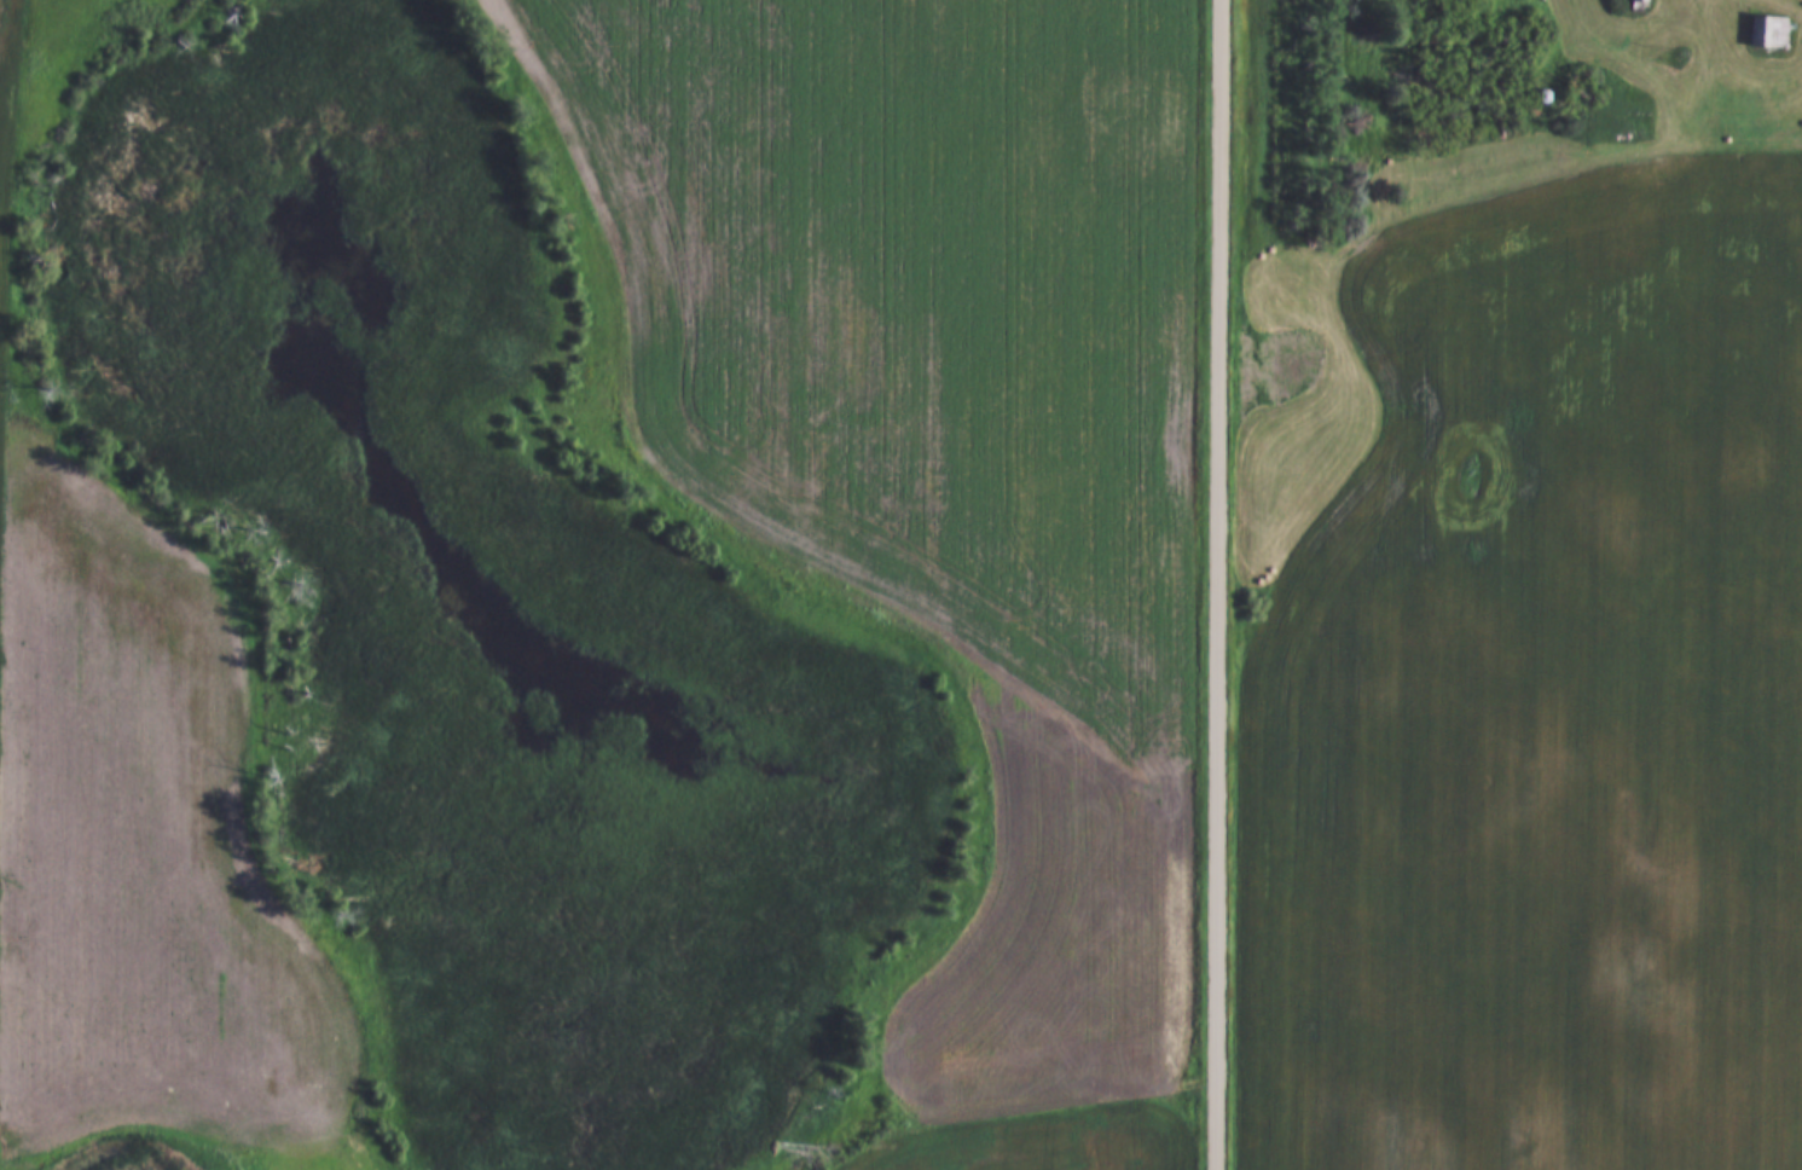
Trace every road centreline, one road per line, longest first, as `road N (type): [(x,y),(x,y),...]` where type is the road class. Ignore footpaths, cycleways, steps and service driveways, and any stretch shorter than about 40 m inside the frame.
road 1 (residential): [(1226,0),(1221,1169)]

